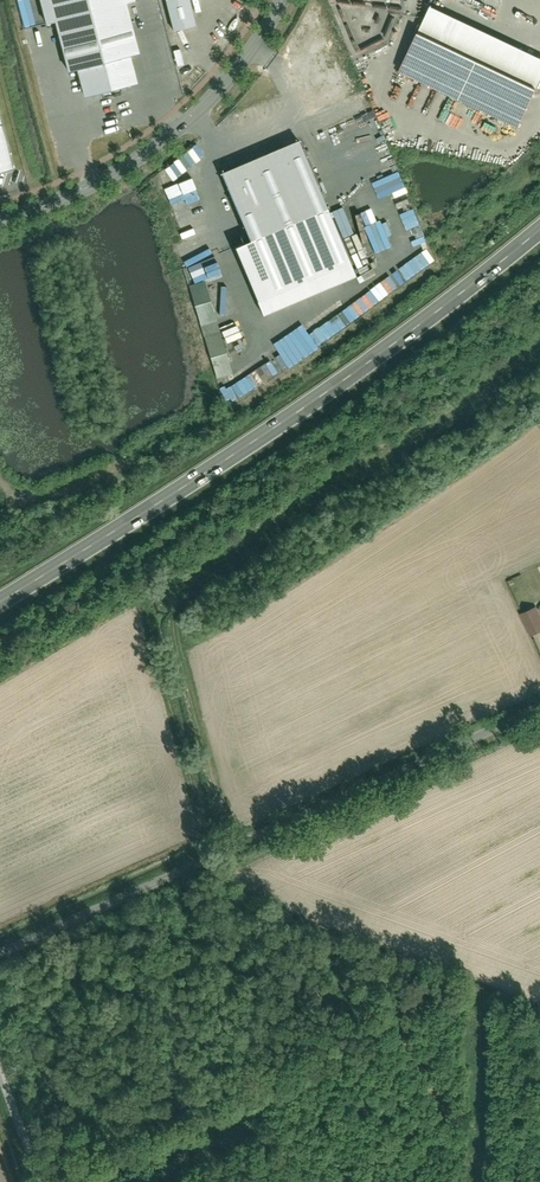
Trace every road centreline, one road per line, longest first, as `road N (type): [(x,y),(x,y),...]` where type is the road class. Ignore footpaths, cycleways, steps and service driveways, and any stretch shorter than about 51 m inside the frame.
road 1 (primary): [(0,603),(341,382),(539,230)]
road 2 (unclassified): [(0,954),(539,708)]
road 3 (residential): [(0,220),(83,189),(146,154),(226,81),(283,0)]
road 4 (unclassified): [(0,1068),(40,1181)]

